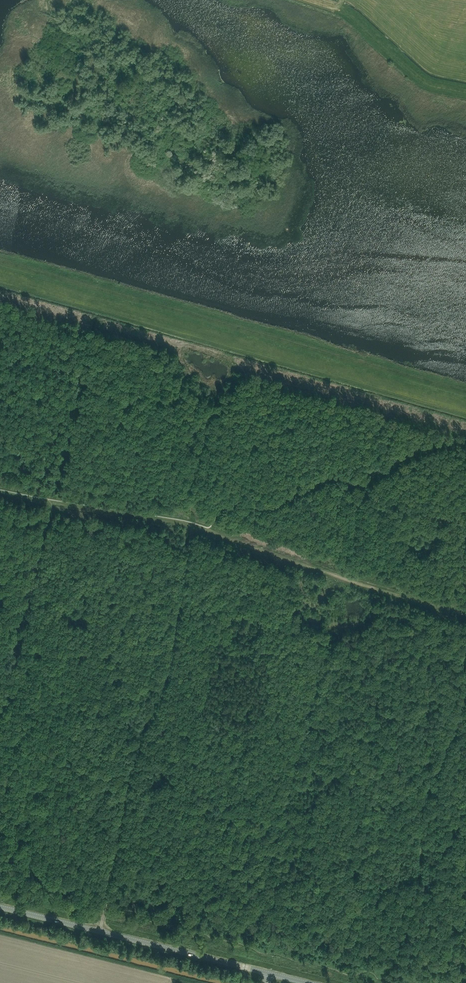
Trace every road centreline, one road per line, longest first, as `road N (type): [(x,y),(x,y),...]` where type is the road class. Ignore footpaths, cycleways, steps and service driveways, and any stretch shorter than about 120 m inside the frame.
road 1 (track): [(465,398),(0,266)]
road 2 (track): [(100,932),(138,742),(171,661),(194,527)]
road 3 (tertiary): [(307,982),(0,907)]
road 4 (track): [(465,614),(194,527)]
road 5 (track): [(7,696),(53,503)]
road 6 (track): [(427,791),(413,909),(384,977)]
road 7 (track): [(53,503),(90,355)]
road 8 (track): [(53,503),(194,527)]

